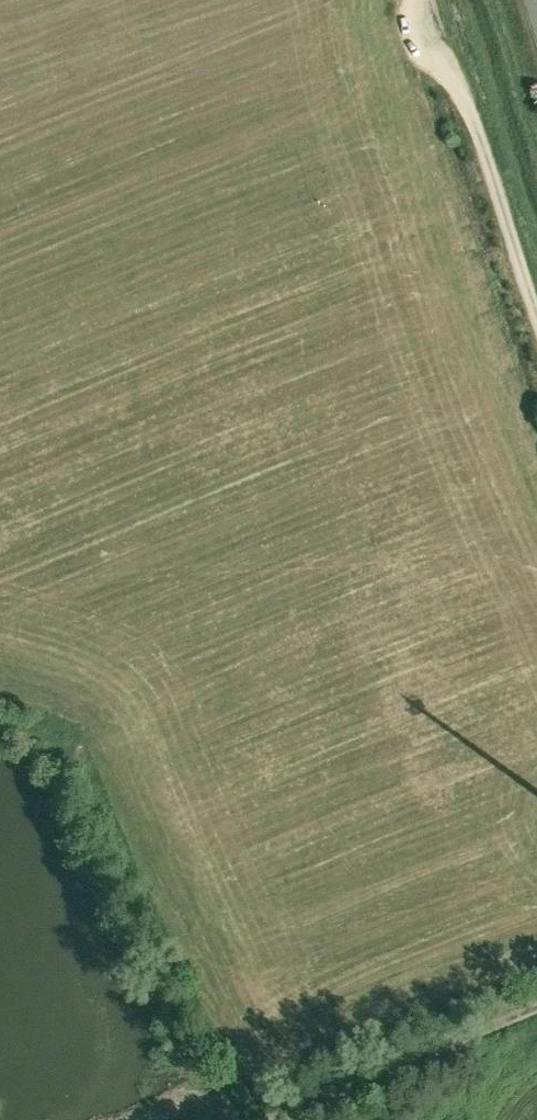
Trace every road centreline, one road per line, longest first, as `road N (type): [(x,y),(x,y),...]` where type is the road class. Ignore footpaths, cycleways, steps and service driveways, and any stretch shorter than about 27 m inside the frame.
road 1 (unclassified): [(536,328),(458,90),(425,45),(424,0)]
road 2 (track): [(285,1119),(536,1008)]

